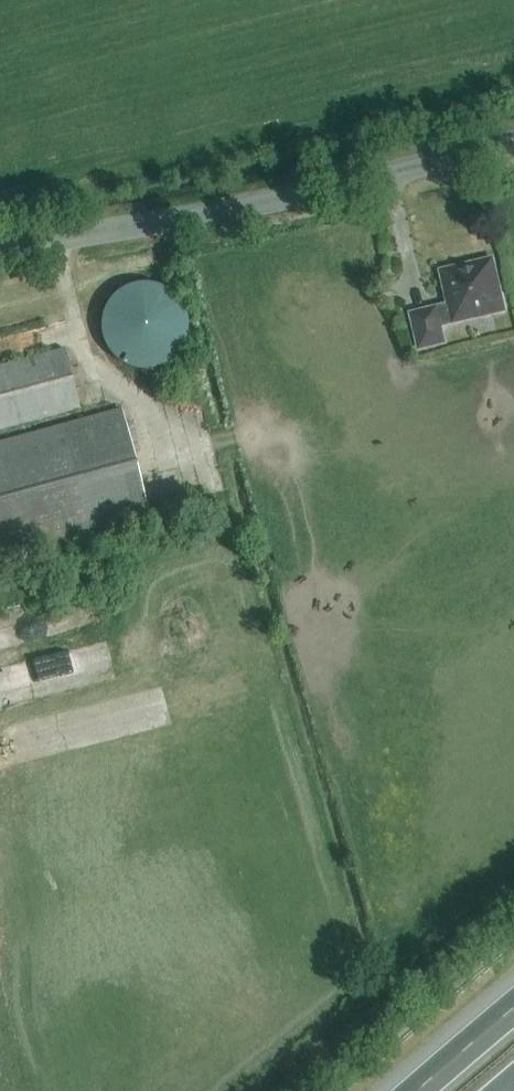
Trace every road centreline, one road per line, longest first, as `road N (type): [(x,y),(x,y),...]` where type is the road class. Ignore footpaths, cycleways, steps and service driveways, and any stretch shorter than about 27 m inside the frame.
road 1 (tertiary): [(0,247),(513,142)]
road 2 (motorway): [(513,1009),(418,1090)]

